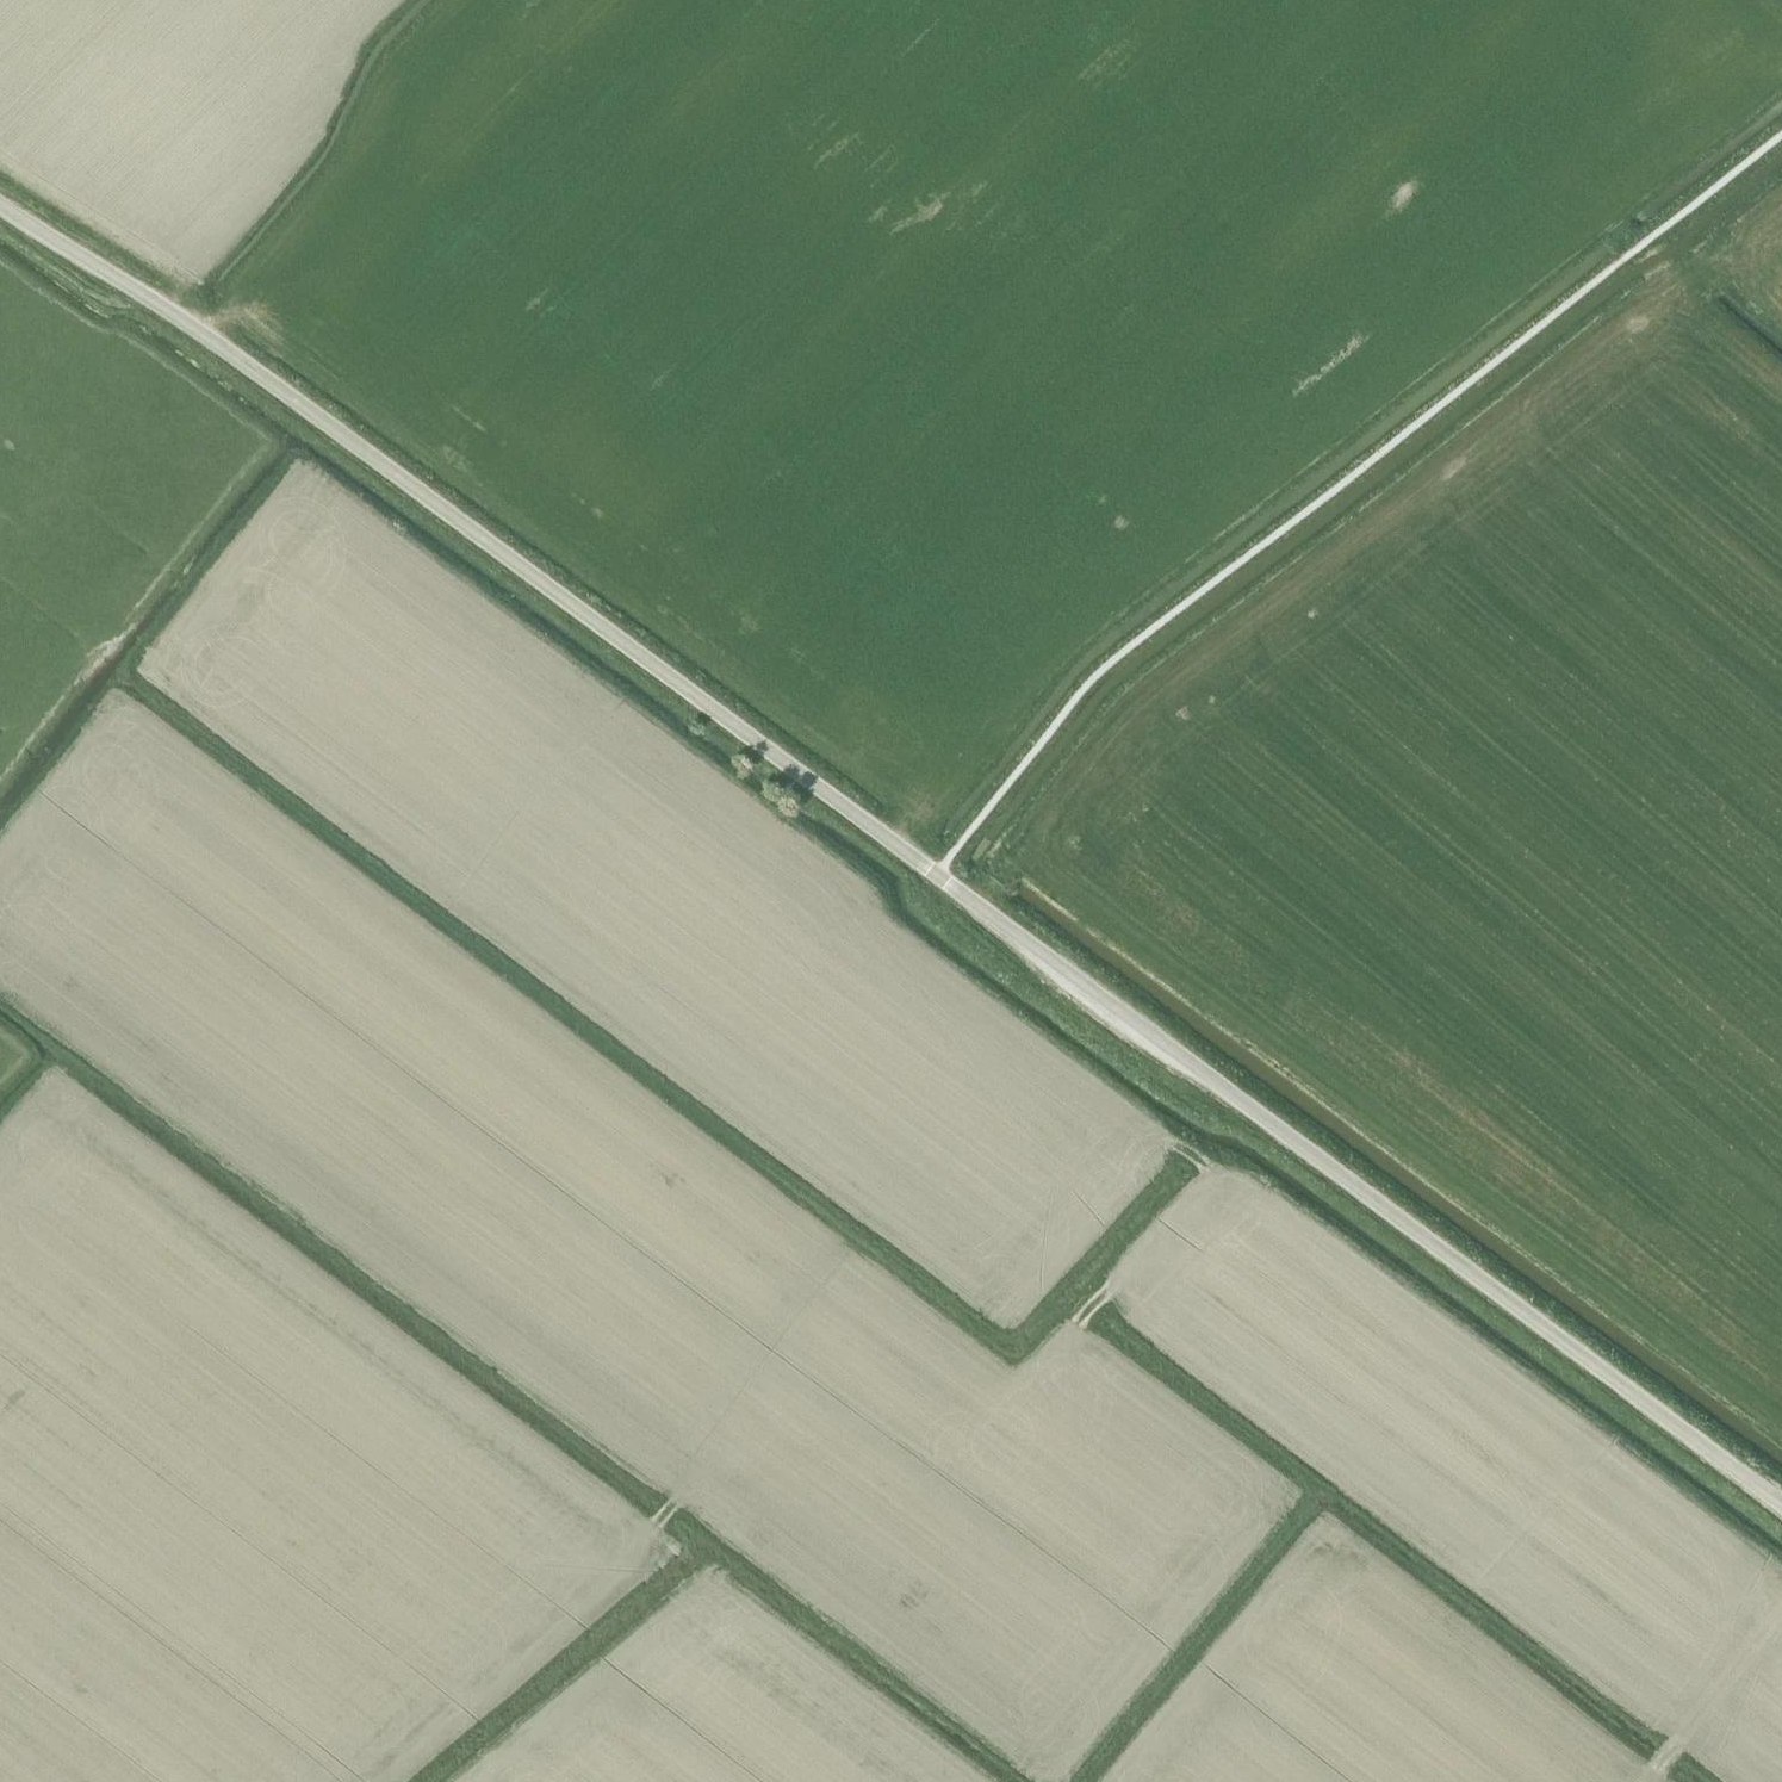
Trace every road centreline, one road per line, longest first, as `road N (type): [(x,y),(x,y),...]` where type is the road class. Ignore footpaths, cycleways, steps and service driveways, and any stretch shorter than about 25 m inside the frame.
road 1 (tertiary): [(1781,1501),(168,312),(0,208)]
road 2 (track): [(1781,1616),(1655,1775)]

